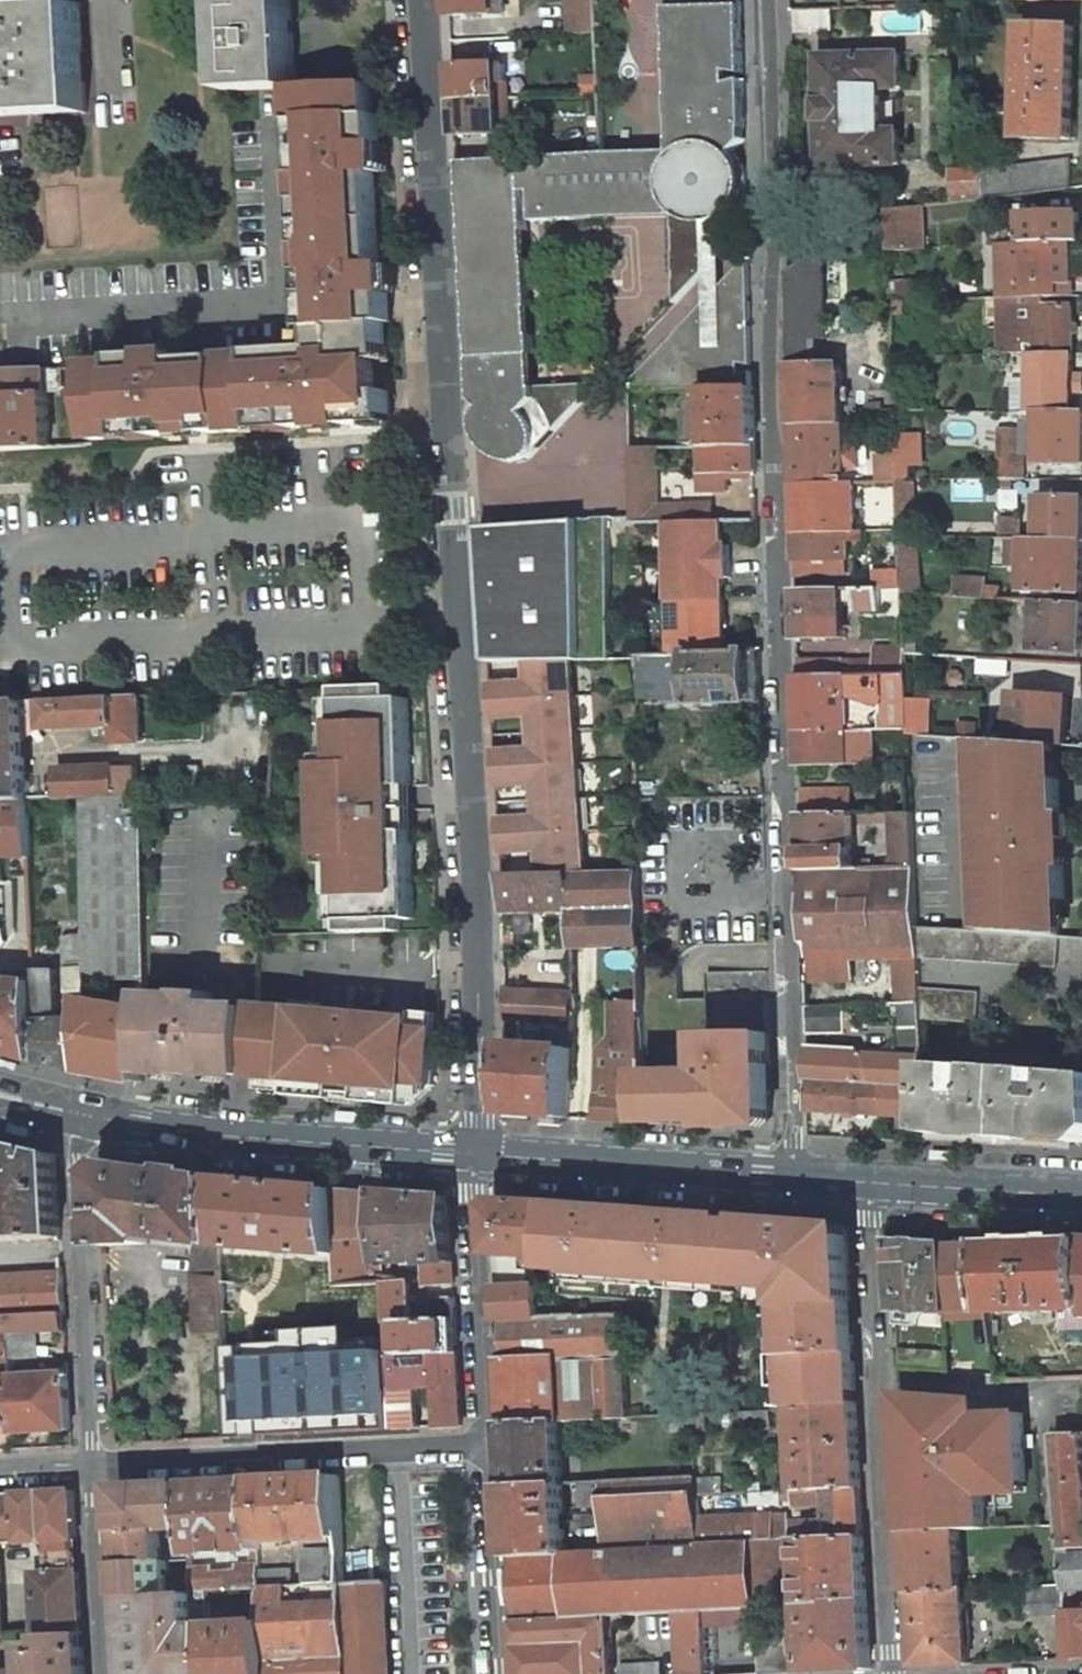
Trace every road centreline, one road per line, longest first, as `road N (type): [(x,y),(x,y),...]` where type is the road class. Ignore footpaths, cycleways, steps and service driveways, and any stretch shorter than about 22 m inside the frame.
road 1 (residential): [(800,1179),(771,0)]
road 2 (residential): [(428,0),(482,1152)]
road 3 (residential): [(872,1184),(897,1673)]
road 4 (secondary): [(76,1115),(186,1133),(482,1152)]
road 5 (unclassified): [(484,1444),(98,1470)]
road 6 (residential): [(98,1470),(76,1115)]
road 7 (secondary): [(482,1152),(800,1179)]
road 8 (residential): [(482,1152),(484,1444)]
road 9 (residential): [(484,1444),(500,1673)]
road 10 (secondary): [(872,1184),(1081,1198)]
road 11 (residential): [(113,1673),(98,1470)]

